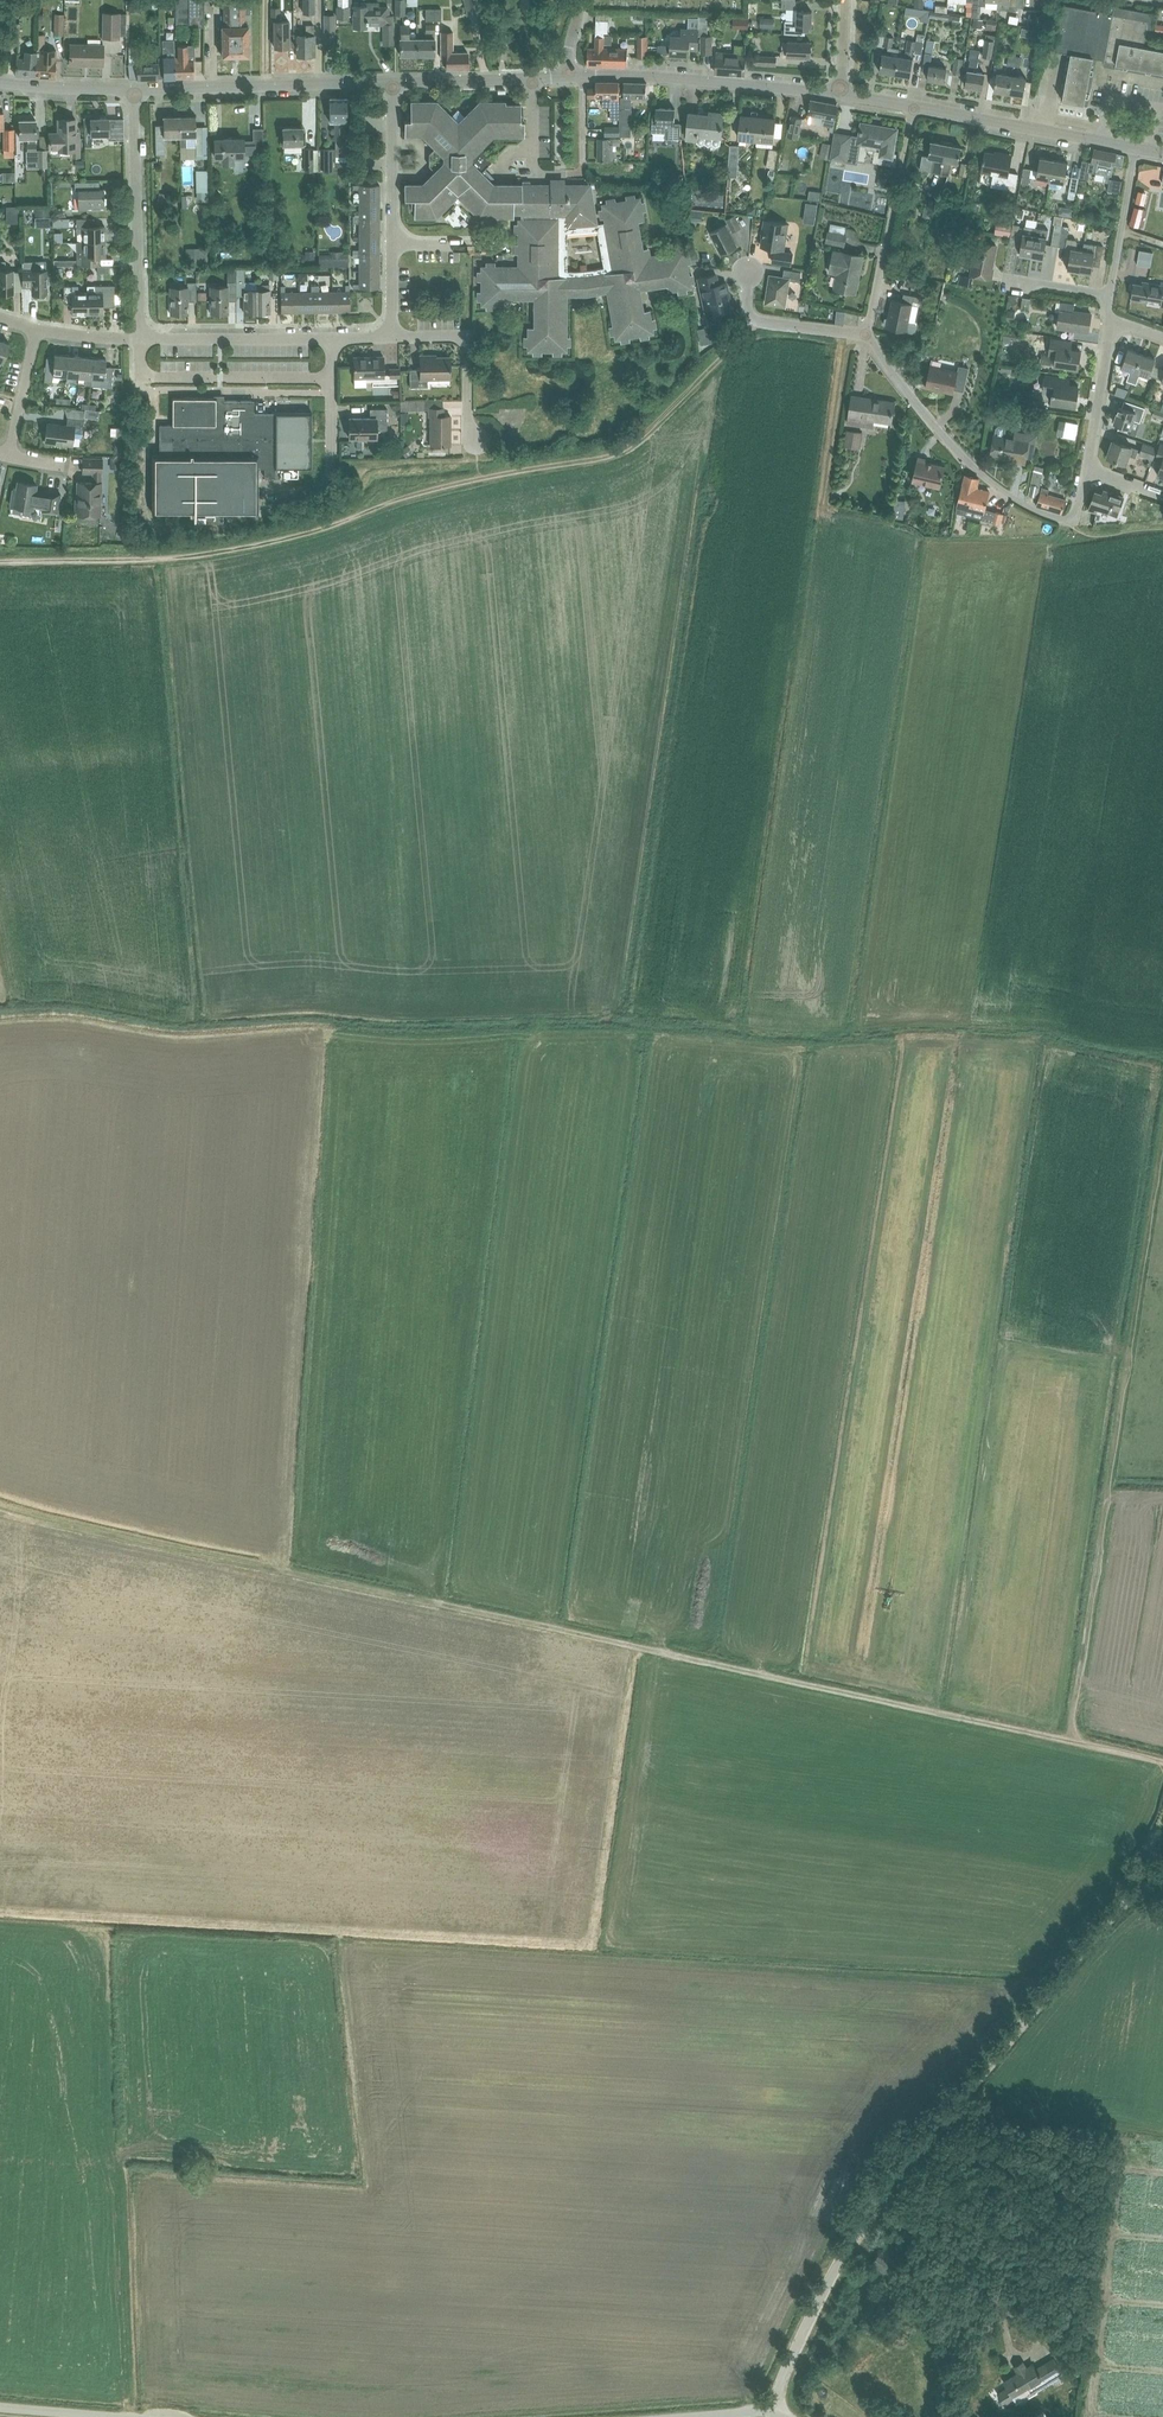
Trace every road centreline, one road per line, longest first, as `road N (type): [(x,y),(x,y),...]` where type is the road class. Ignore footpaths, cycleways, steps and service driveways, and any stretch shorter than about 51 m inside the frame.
road 1 (track): [(1070,1740),(0,1507)]
road 2 (track): [(0,562),(155,560),(243,547),(451,486),(620,453),(755,322)]
road 3 (unclassified): [(774,2411),(826,2290),(901,2174),(1116,1911),(1162,1881)]
road 4 (track): [(1070,1740),(1162,1153)]
road 5 (residential): [(1086,469),(1068,524),(1015,499),(966,458),(866,336)]
road 6 (tertiary): [(392,85),(133,93)]
road 7 (tertiary): [(839,93),(583,75)]
road 8 (residential): [(141,341),(133,93)]
road 9 (residential): [(533,82),(533,176),(582,176),(583,75)]
road 10 (residential): [(866,336),(915,106)]
road 11 (residential): [(282,491),(324,489),(331,479),(331,339)]
road 12 (tertiary): [(1103,143),(915,106)]
road 13 (residential): [(331,339),(141,341)]
road 14 (residential): [(478,443),(469,424),(464,340),(393,336)]
road 15 (residential): [(392,245),(392,85)]
road 16 (residential): [(1139,149),(1105,300)]
road 17 (residential): [(1109,322),(1086,469)]
road 18 (tertiary): [(533,82),(392,85)]
road 19 (tertiary): [(133,93),(0,83)]
road 20 (residential): [(8,458),(37,329)]
road 21 (residential): [(1149,151),(1157,108),(1113,101),(1103,143)]

